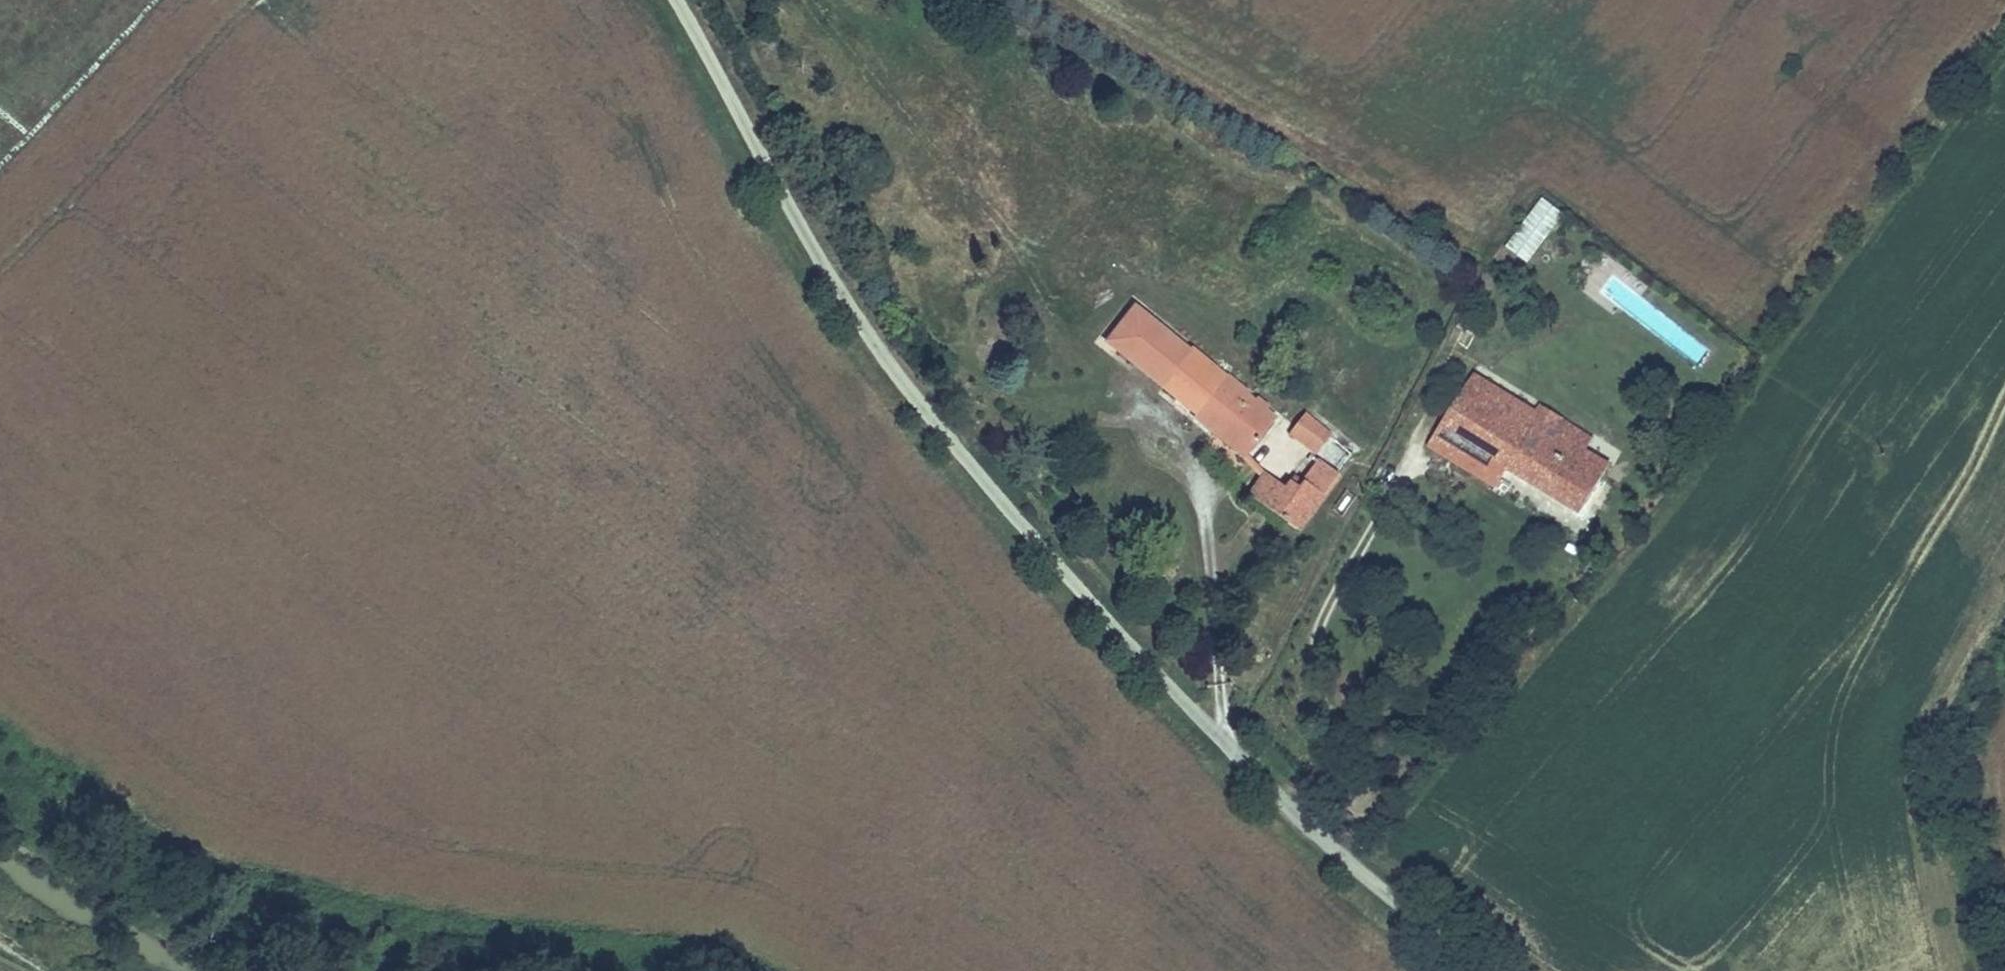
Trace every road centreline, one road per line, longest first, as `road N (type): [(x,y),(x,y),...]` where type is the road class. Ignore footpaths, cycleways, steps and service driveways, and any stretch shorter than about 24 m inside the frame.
road 1 (residential): [(1493,970),(1352,859),(1224,737),(962,449),(872,340),(783,200),(680,0)]

